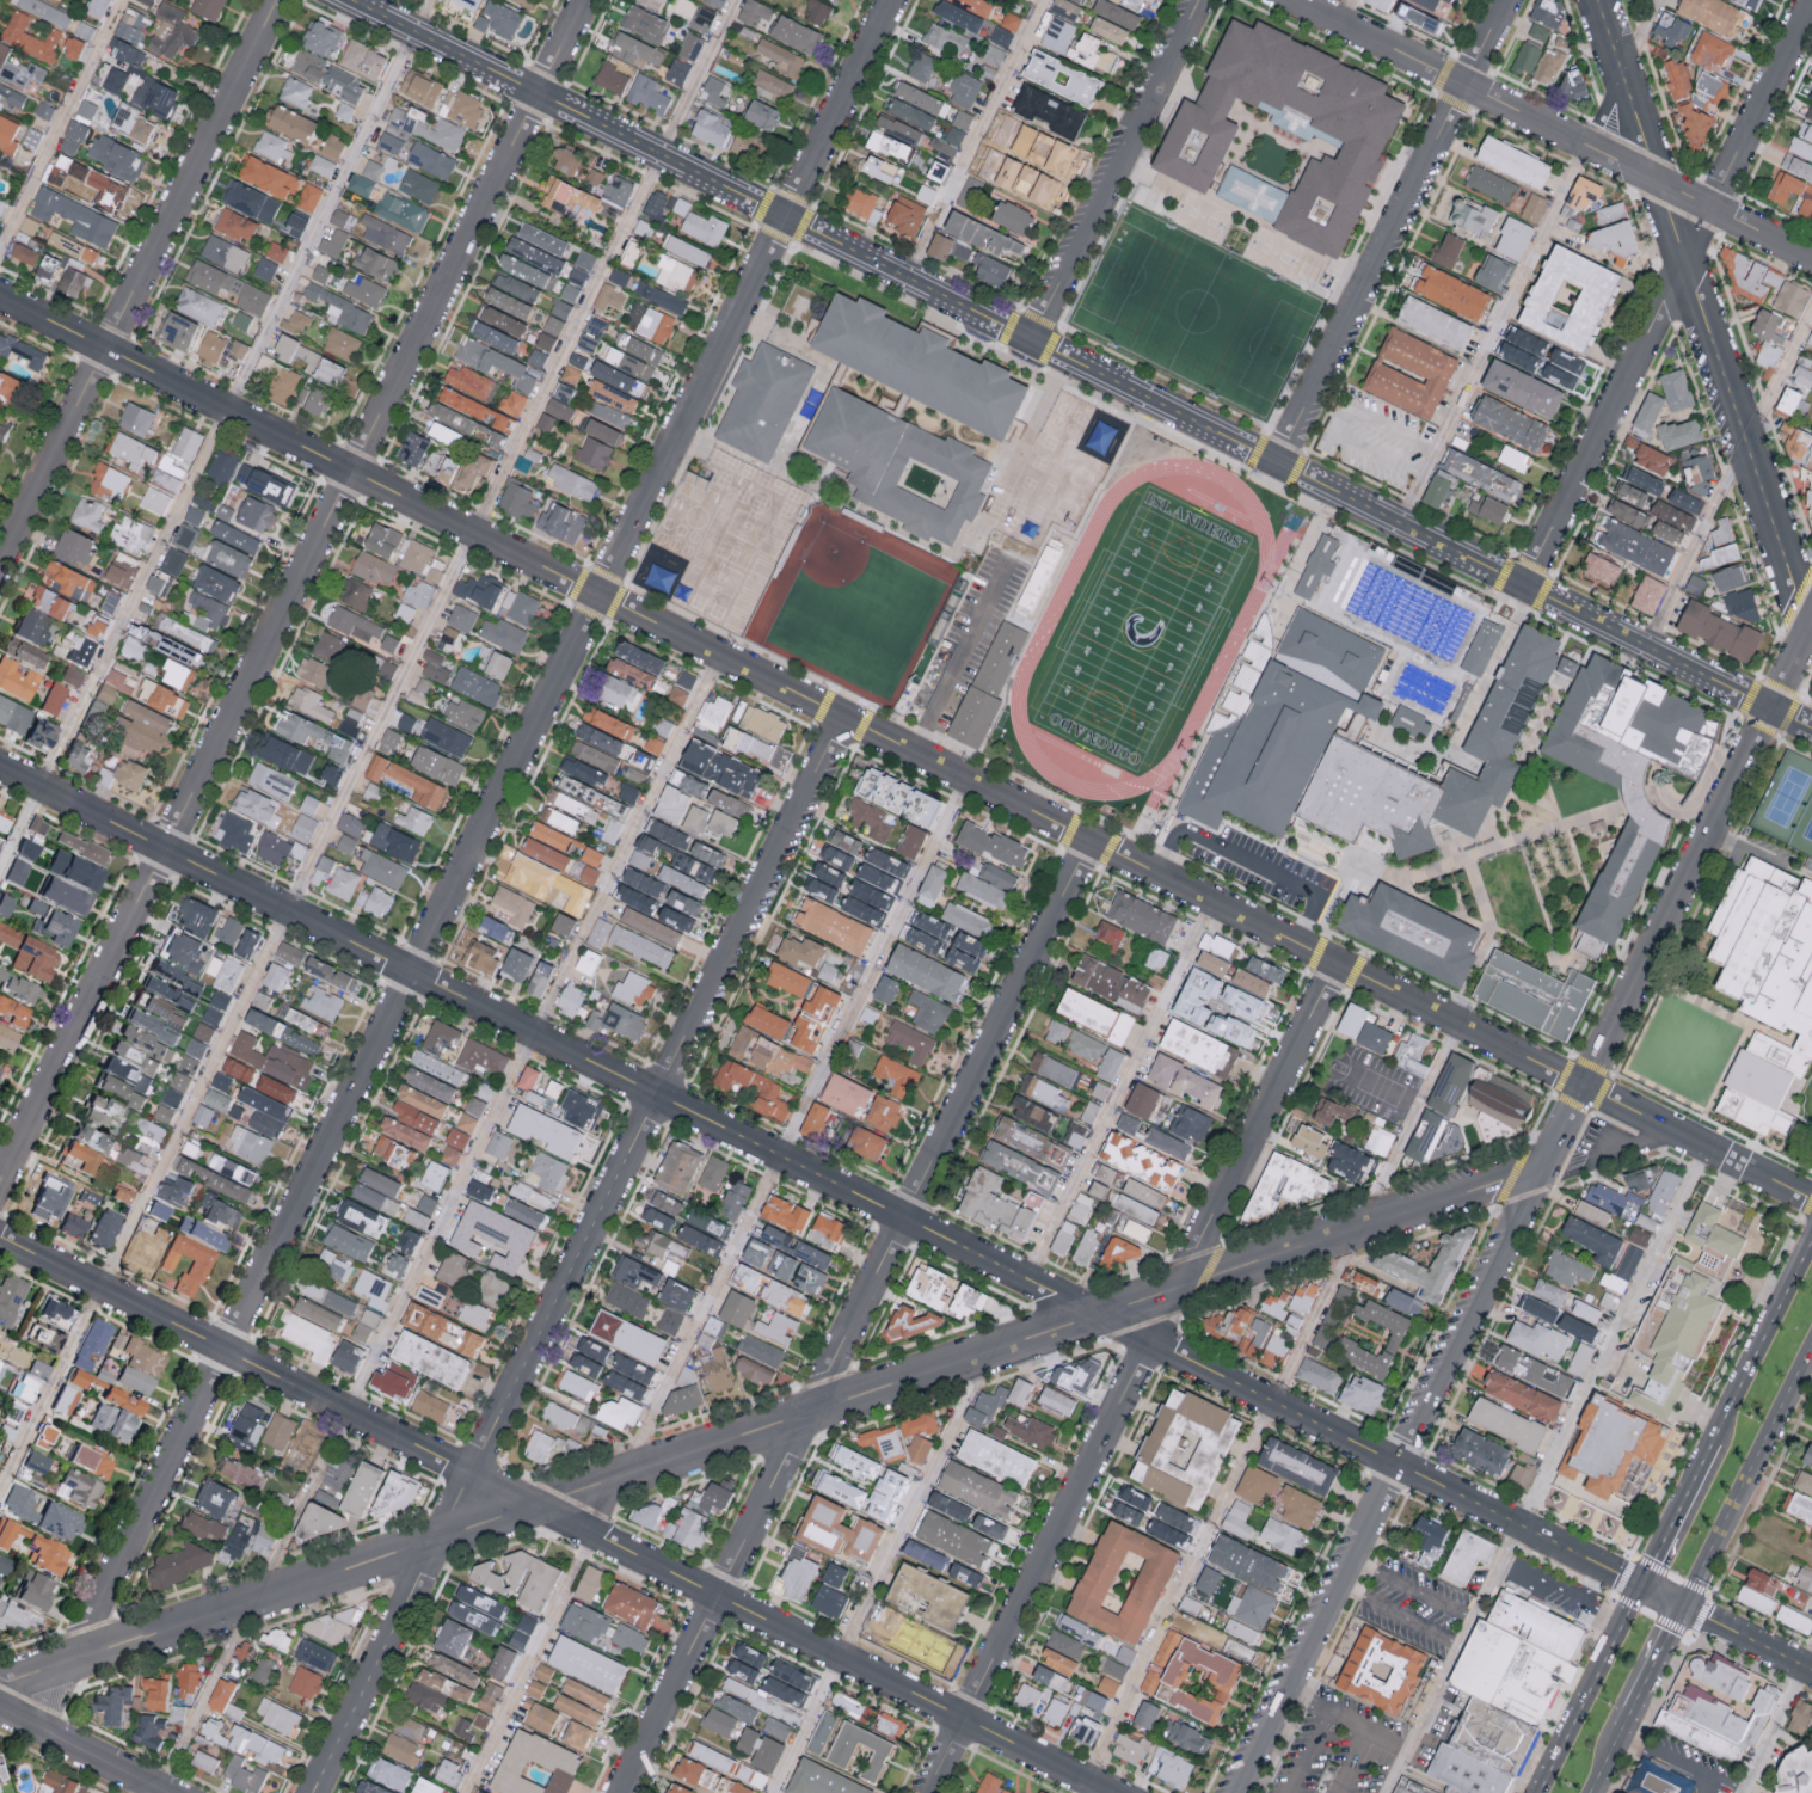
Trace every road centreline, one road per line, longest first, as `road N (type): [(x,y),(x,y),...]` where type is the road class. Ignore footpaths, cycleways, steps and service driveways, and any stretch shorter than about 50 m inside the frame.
road 1 (residential): [(0,770),(1811,1673)]
road 2 (residential): [(0,299),(1811,1201)]
road 3 (residential): [(895,0),(44,1733)]
road 4 (residential): [(1546,1167),(1353,1224),(0,1689)]
road 5 (residential): [(352,0),(1811,727)]
road 6 (residential): [(588,0),(0,1190)]
road 7 (residential): [(1811,627),(1235,1792)]
road 8 (residential): [(0,1238),(1107,1792)]
road 9 (residential): [(843,718),(314,1792)]
road 10 (residential): [(1091,841),(621,1792)]
road 11 (residential): [(1338,964),(928,1792)]
road 12 (residential): [(1597,0),(1810,632)]
road 13 (residential): [(1811,1),(1525,585)]
road 14 (residential): [(278,0),(0,564)]
road 15 (residential): [(1297,0),(1811,257)]
road 16 (residential): [(1507,0),(1279,462)]
road 17 (residential): [(1398,521),(1584,143)]
road 18 (residential): [(1198,0),(1032,339)]
road 19 (residential): [(1043,0),(907,276)]
road 20 (primary): [(1688,1609),(1811,1351)]
road 21 (primary): [(1811,1238),(1710,1453)]
road 22 (primary): [(1645,1589),(1539,1792)]
road 23 (residential): [(0,1711),(165,1792)]
road 24 (primary): [(1710,1453),(1645,1589)]
road 25 (primary): [(1627,1731),(1688,1609)]

